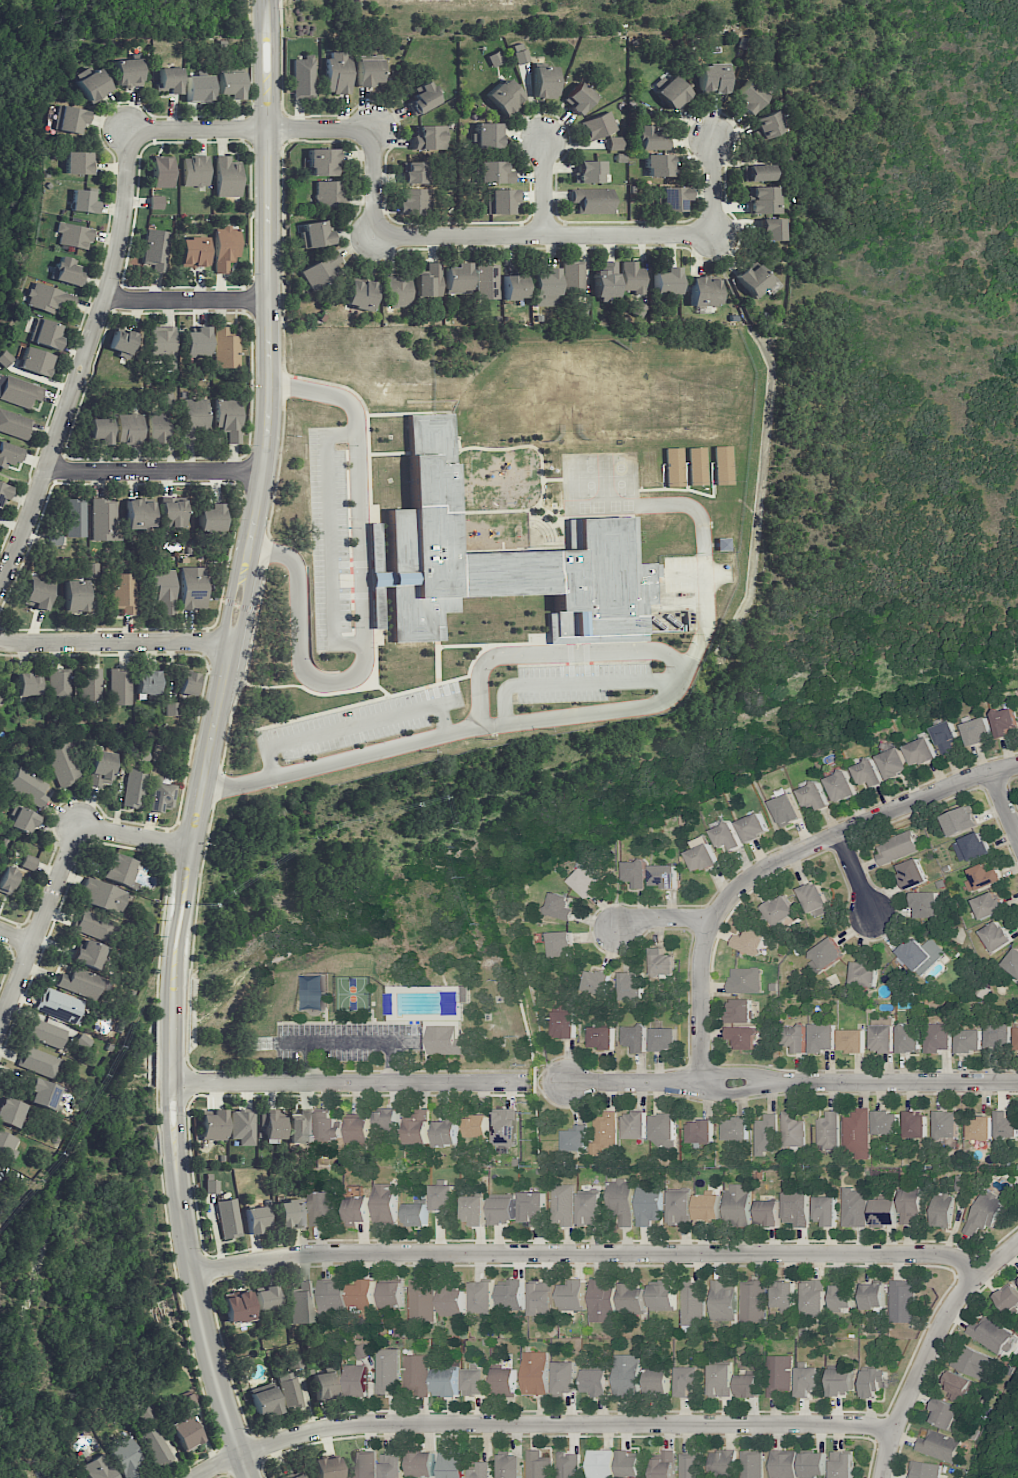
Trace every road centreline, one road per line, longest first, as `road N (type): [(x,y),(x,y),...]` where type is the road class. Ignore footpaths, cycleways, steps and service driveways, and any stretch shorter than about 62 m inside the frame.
road 1 (tertiary): [(171,1085),(175,953),(191,848),(265,472),(268,128)]
road 2 (residential): [(191,1273),(323,1253),(931,1253),(977,1276)]
road 3 (residential): [(192,1477),(237,1451),(367,1424),(864,1424),(891,1431)]
road 4 (residential): [(0,583),(105,297),(134,138),(154,130),(375,129)]
road 5 (residential): [(702,1082),(704,944),(737,889),(837,832),(1017,765)]
road 6 (residential): [(1017,1081),(564,1083)]
road 7 (residential): [(375,129),(374,236),(714,234)]
road 8 (tertiary): [(249,1477),(191,1273),(171,1085)]
road 9 (residential): [(171,1085),(531,1082)]
road 10 (residential): [(191,848),(80,824),(0,1022)]
road 11 (residential): [(1017,1240),(941,1321),(891,1431),(881,1477)]
road 12 (residential): [(0,640),(230,642)]
road 13 (residential): [(47,469),(265,472)]
road 14 (residential): [(105,297),(271,300)]

